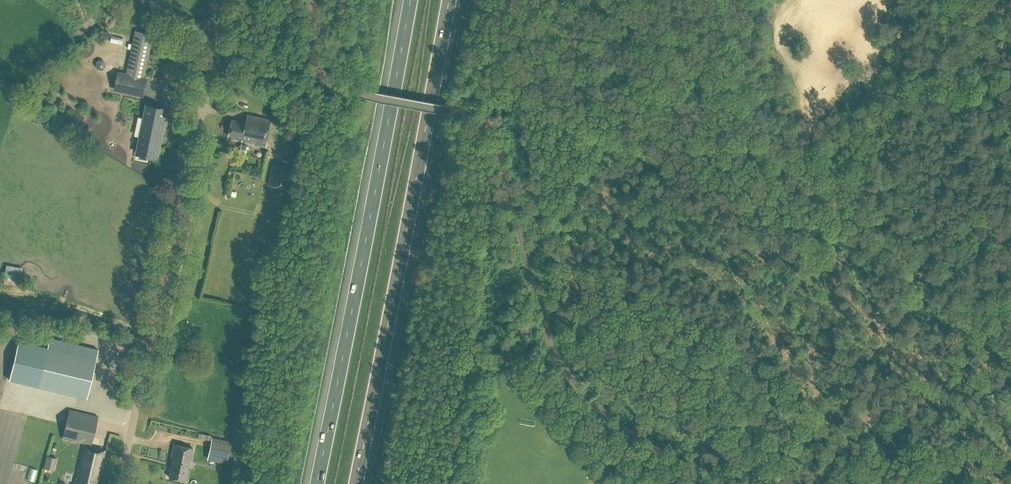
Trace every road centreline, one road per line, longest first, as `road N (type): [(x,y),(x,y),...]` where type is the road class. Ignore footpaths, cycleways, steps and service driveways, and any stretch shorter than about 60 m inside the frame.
road 1 (motorway): [(354,483),(449,0)]
road 2 (motorway): [(410,0),(317,483)]
road 3 (unclassified): [(120,483),(216,50)]

